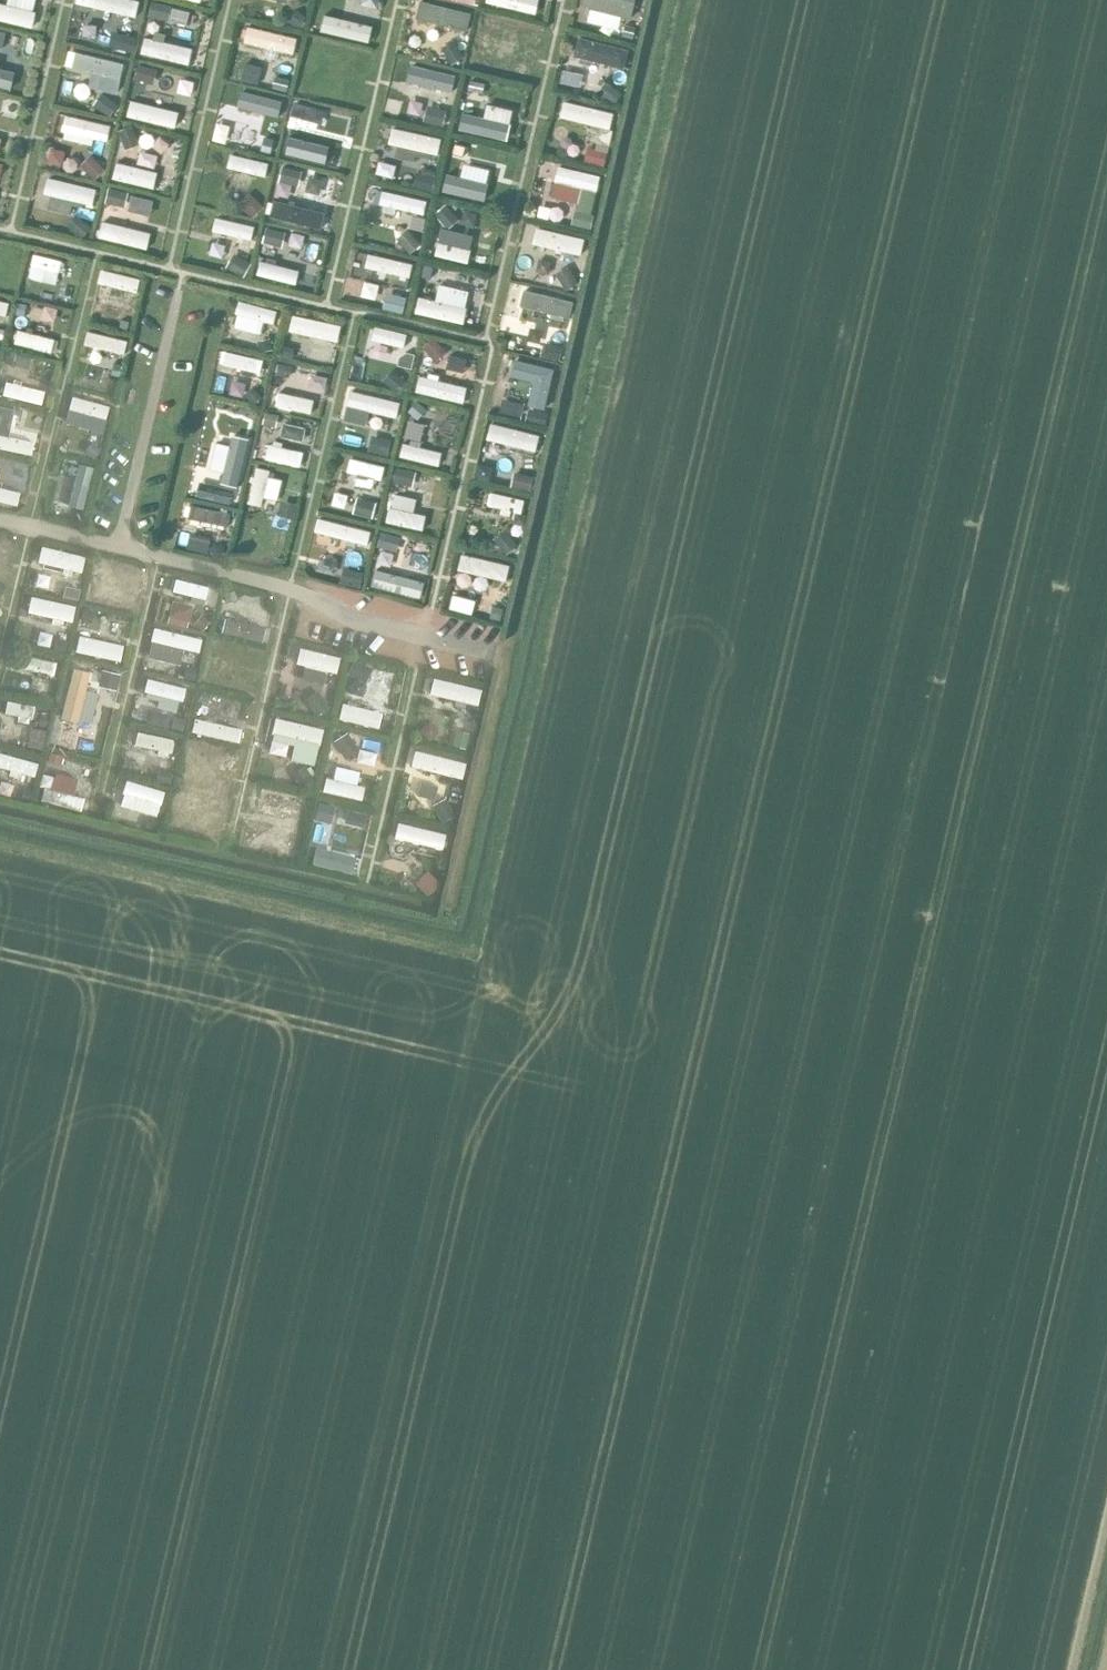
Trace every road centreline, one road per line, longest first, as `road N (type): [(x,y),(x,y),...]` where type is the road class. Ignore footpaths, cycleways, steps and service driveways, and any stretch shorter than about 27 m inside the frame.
road 1 (track): [(695,0),(475,952),(0,842)]
road 2 (track): [(1106,1541),(1077,1669)]

